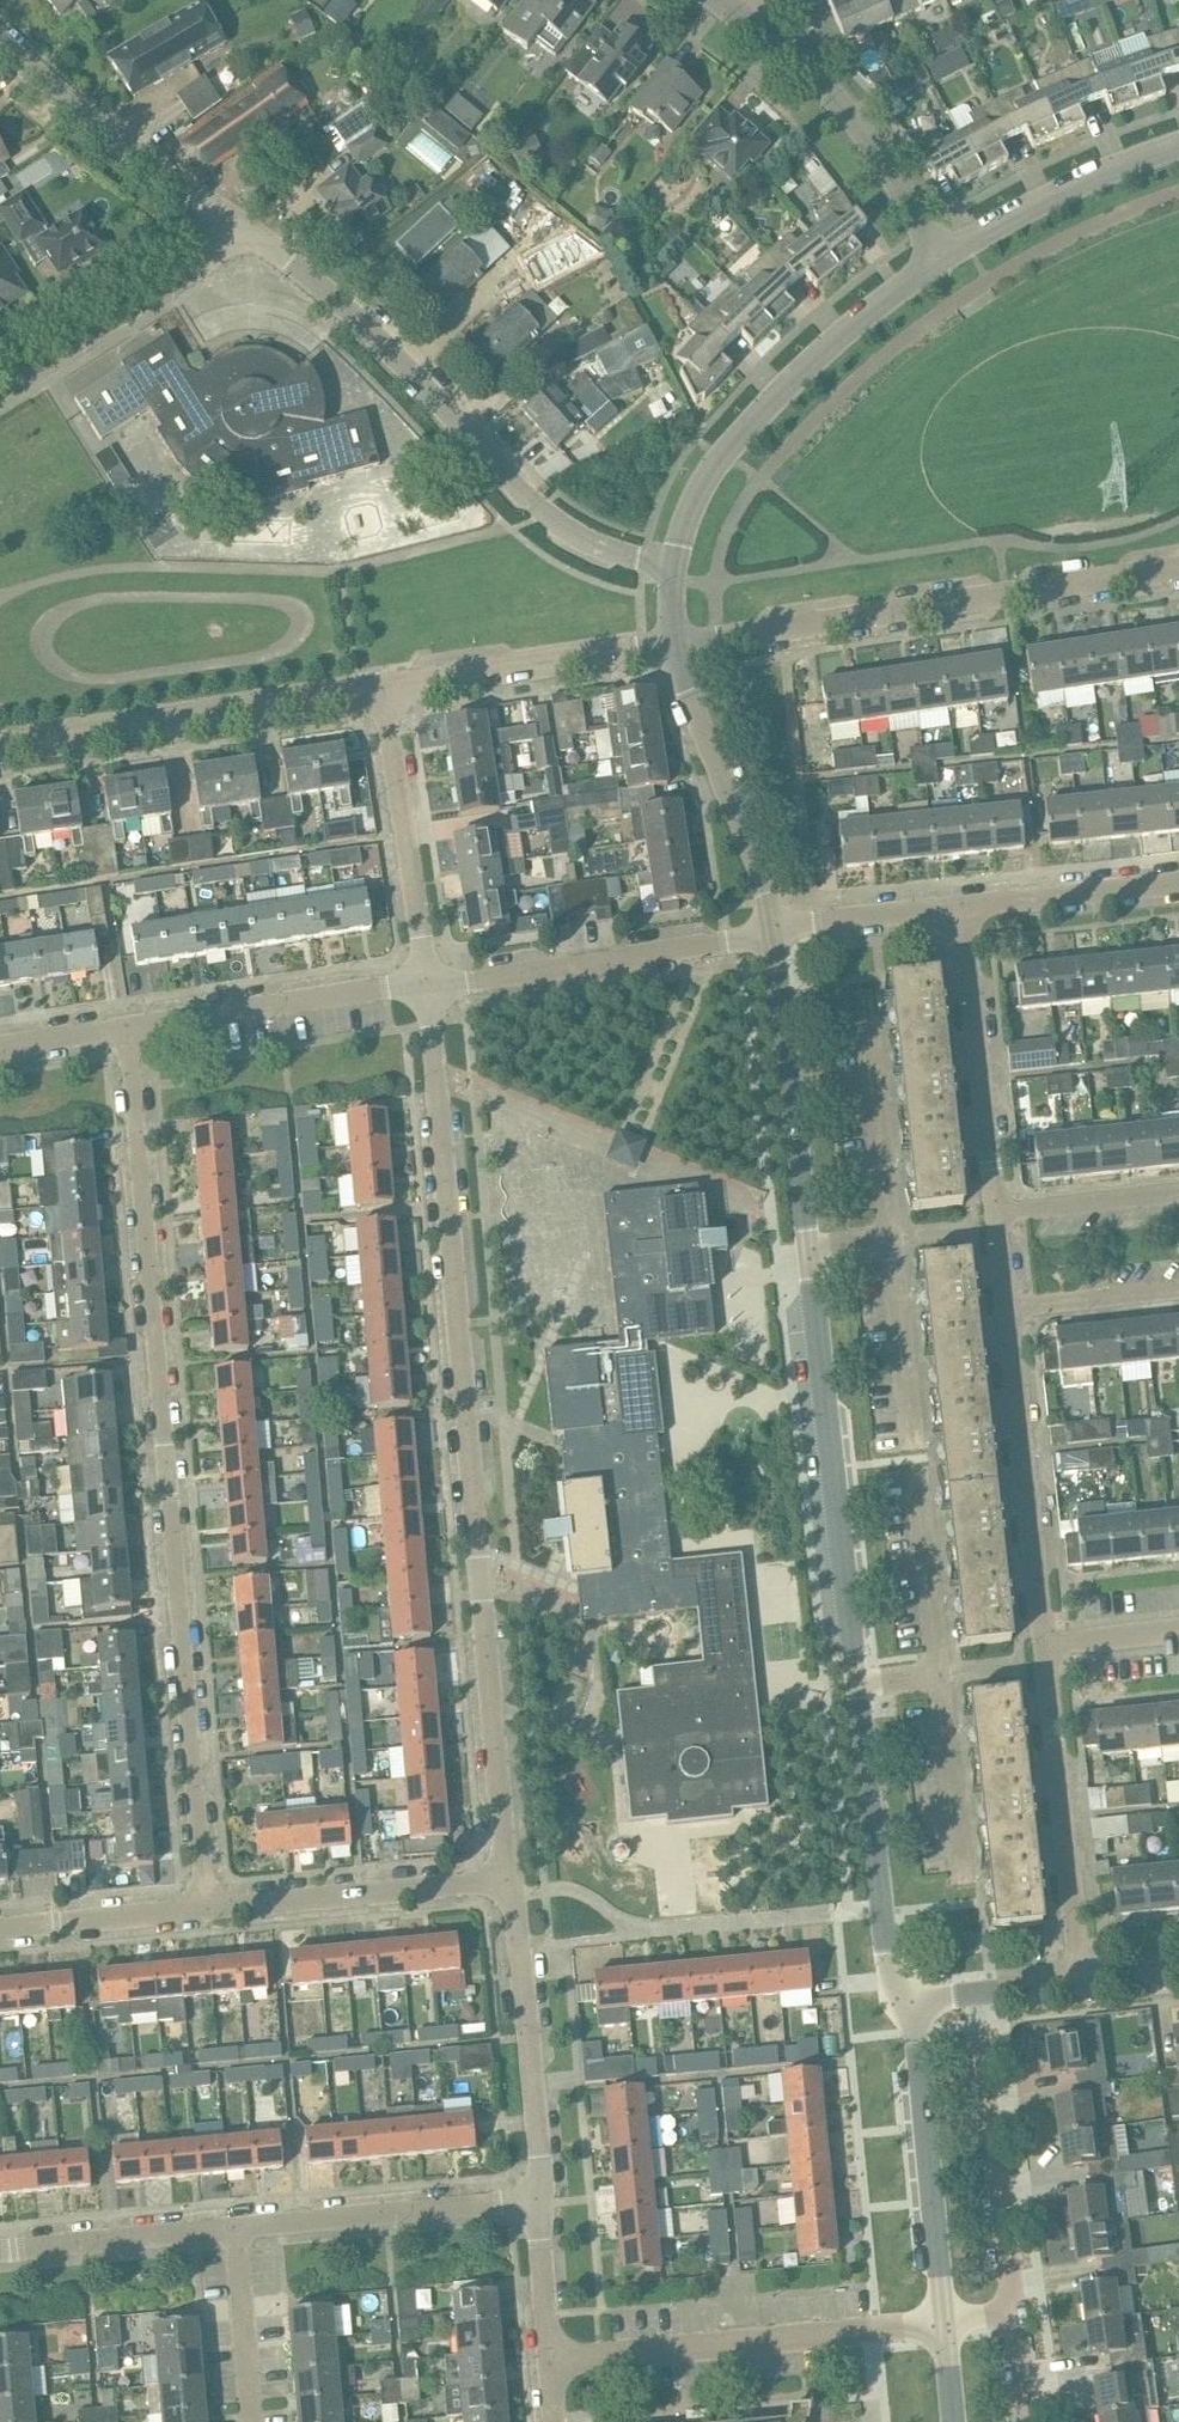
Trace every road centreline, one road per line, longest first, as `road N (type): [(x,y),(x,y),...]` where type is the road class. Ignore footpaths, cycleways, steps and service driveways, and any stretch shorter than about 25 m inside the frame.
road 1 (residential): [(913,2001),(890,1983),(880,1912),(775,930)]
road 2 (residential): [(505,1877),(427,984)]
road 3 (residential): [(203,1907),(128,1030)]
road 4 (residential): [(673,564),(633,561),(554,521),(380,341),(237,226)]
road 5 (residential): [(676,645),(1178,566)]
road 6 (residential): [(673,564),(704,477),(723,449),(777,392),(937,257)]
road 7 (residential): [(552,2356),(942,2324)]
road 8 (residential): [(0,746),(380,686)]
road 9 (residential): [(427,984),(775,930)]
road 10 (residential): [(1078,1985),(1041,1644)]
road 11 (residential): [(1041,1644),(1005,1309)]
road 12 (residential): [(533,2201),(541,2152),(515,1895),(505,1877)]
road 13 (residential): [(1014,2319),(970,1995)]
road 14 (residential): [(942,2324),(913,2001)]
road 15 (residential): [(937,257),(857,121),(741,13)]
road 16 (residential): [(237,226),(0,32)]
road 17 (residential): [(995,1211),(960,907)]
road 18 (residential): [(203,1907),(505,1877)]
road 19 (residential): [(128,1030),(427,984)]
road 20 (residential): [(775,930),(685,691),(676,645)]
road 21 (residential): [(427,984),(380,686)]
road 22 (residential): [(380,686),(676,645)]
road 23 (residential): [(237,2230),(533,2201)]
road 24 (residential): [(0,384),(237,226)]
road 25 (residential): [(1178,145),(1065,188),(937,257)]
road 26 (residential): [(0,2252),(237,2230)]
road 27 (residential): [(960,907),(1178,882)]
road 28 (residential): [(0,1928),(203,1907)]
road 29 (residential): [(253,2421),(237,2230)]
road 30 (residential): [(775,930),(960,907)]
road 31 (residential): [(995,1211),(1178,1192)]
road 32 (residential): [(1178,1289),(1005,1309)]
road 33 (residential): [(552,2356),(533,2201)]
road 34 (residential): [(1178,1630),(1041,1644)]
road 35 (residential): [(0,1049),(128,1030)]

